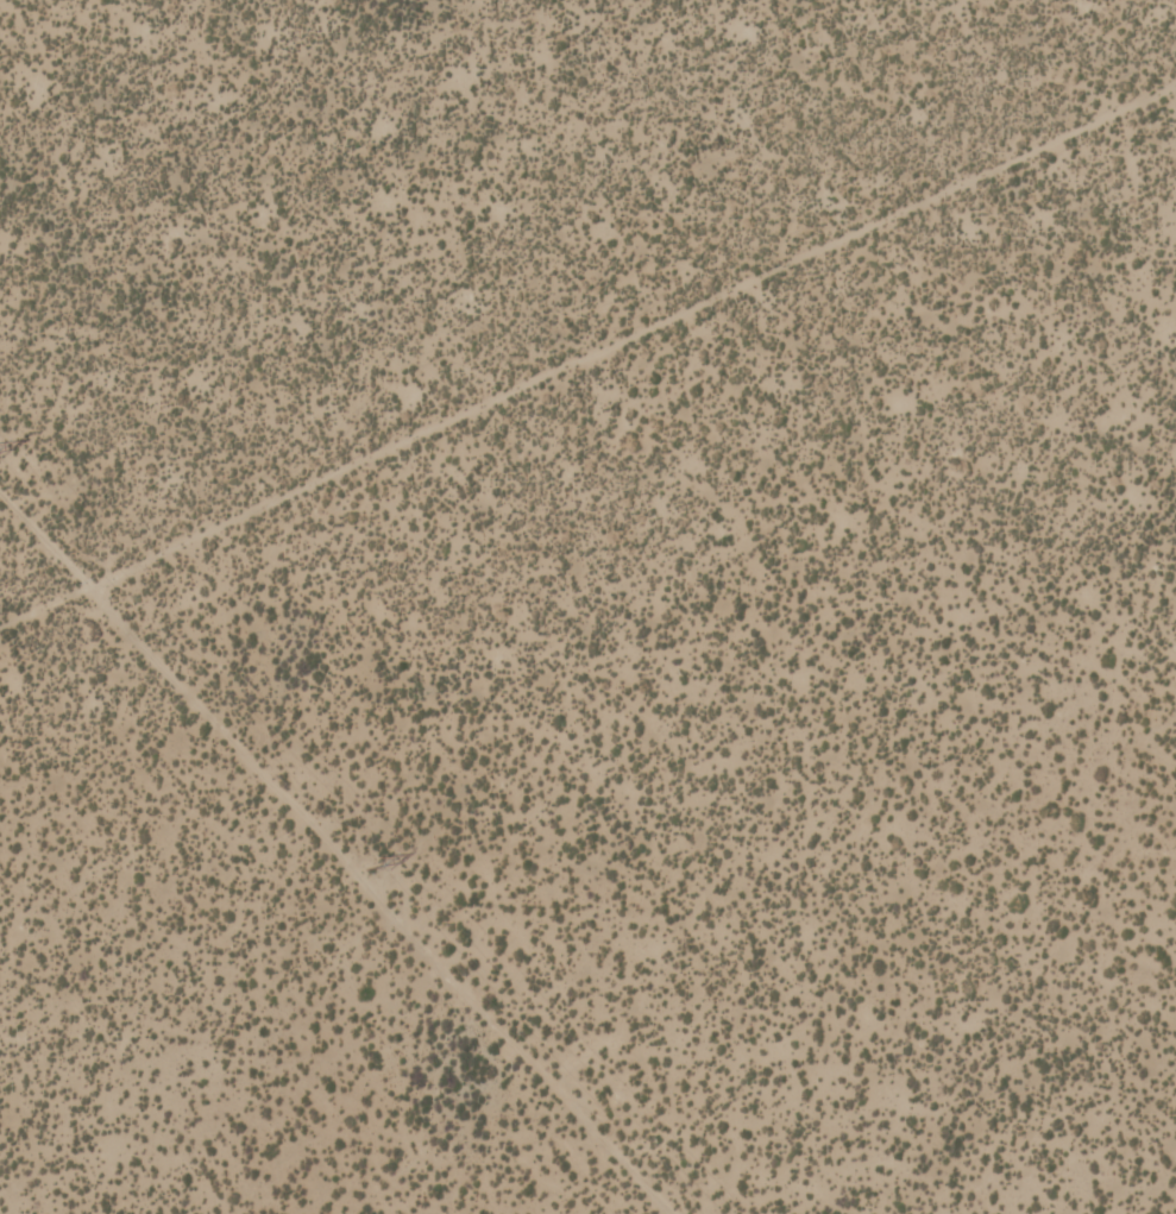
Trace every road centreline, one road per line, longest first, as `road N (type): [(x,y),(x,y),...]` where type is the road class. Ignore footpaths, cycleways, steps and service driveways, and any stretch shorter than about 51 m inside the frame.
road 1 (track): [(1175,79),(0,622)]
road 2 (track): [(676,1213),(0,492)]

